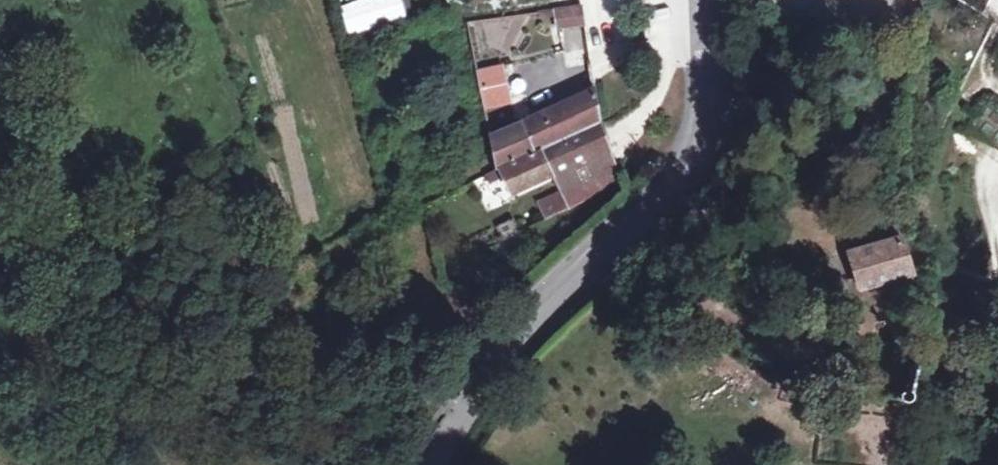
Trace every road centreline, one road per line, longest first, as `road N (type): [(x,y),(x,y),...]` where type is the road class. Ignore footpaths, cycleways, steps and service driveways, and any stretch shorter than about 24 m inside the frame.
road 1 (unclassified): [(431,464),(539,315),(664,187),(684,152),(698,0)]

